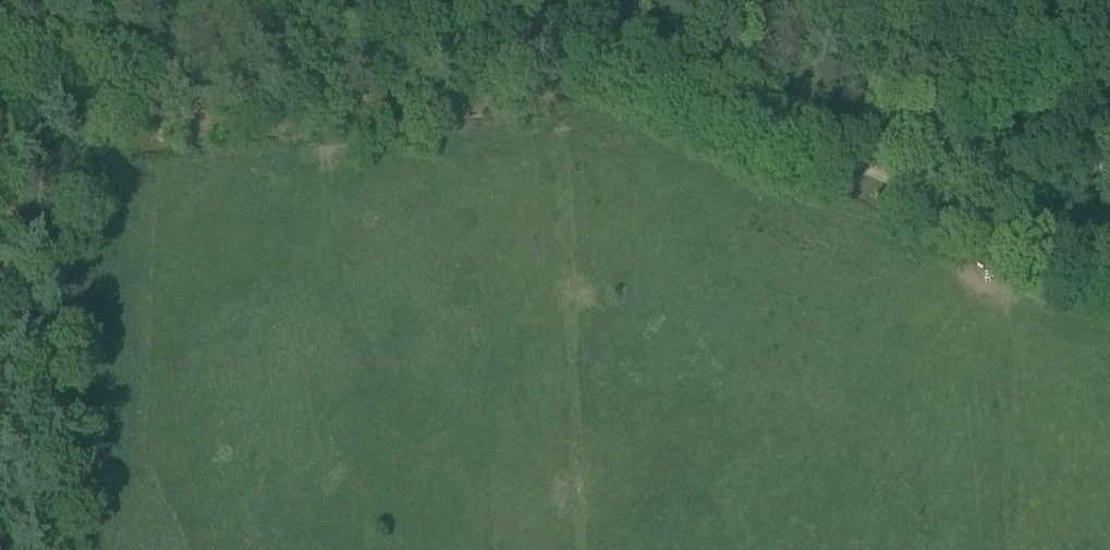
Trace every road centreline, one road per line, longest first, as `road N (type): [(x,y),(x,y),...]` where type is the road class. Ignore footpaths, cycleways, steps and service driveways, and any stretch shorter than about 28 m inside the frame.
road 1 (track): [(491,0),(1109,270)]

